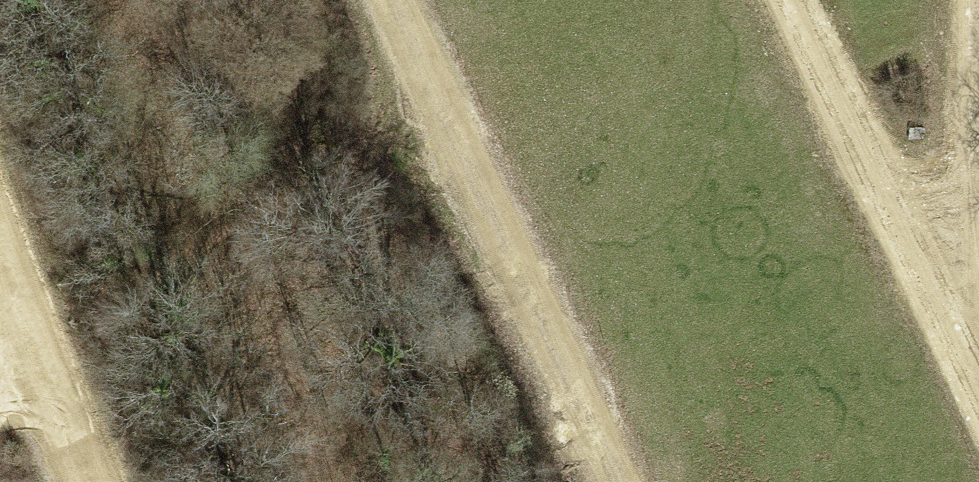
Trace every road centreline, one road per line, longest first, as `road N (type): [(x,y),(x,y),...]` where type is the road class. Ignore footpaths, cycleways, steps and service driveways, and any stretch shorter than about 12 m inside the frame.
road 1 (track): [(612,481),(394,0)]
road 2 (track): [(973,335),(834,93),(793,0)]
road 3 (track): [(0,257),(90,481)]
road 4 (track): [(978,352),(973,335),(978,155)]

